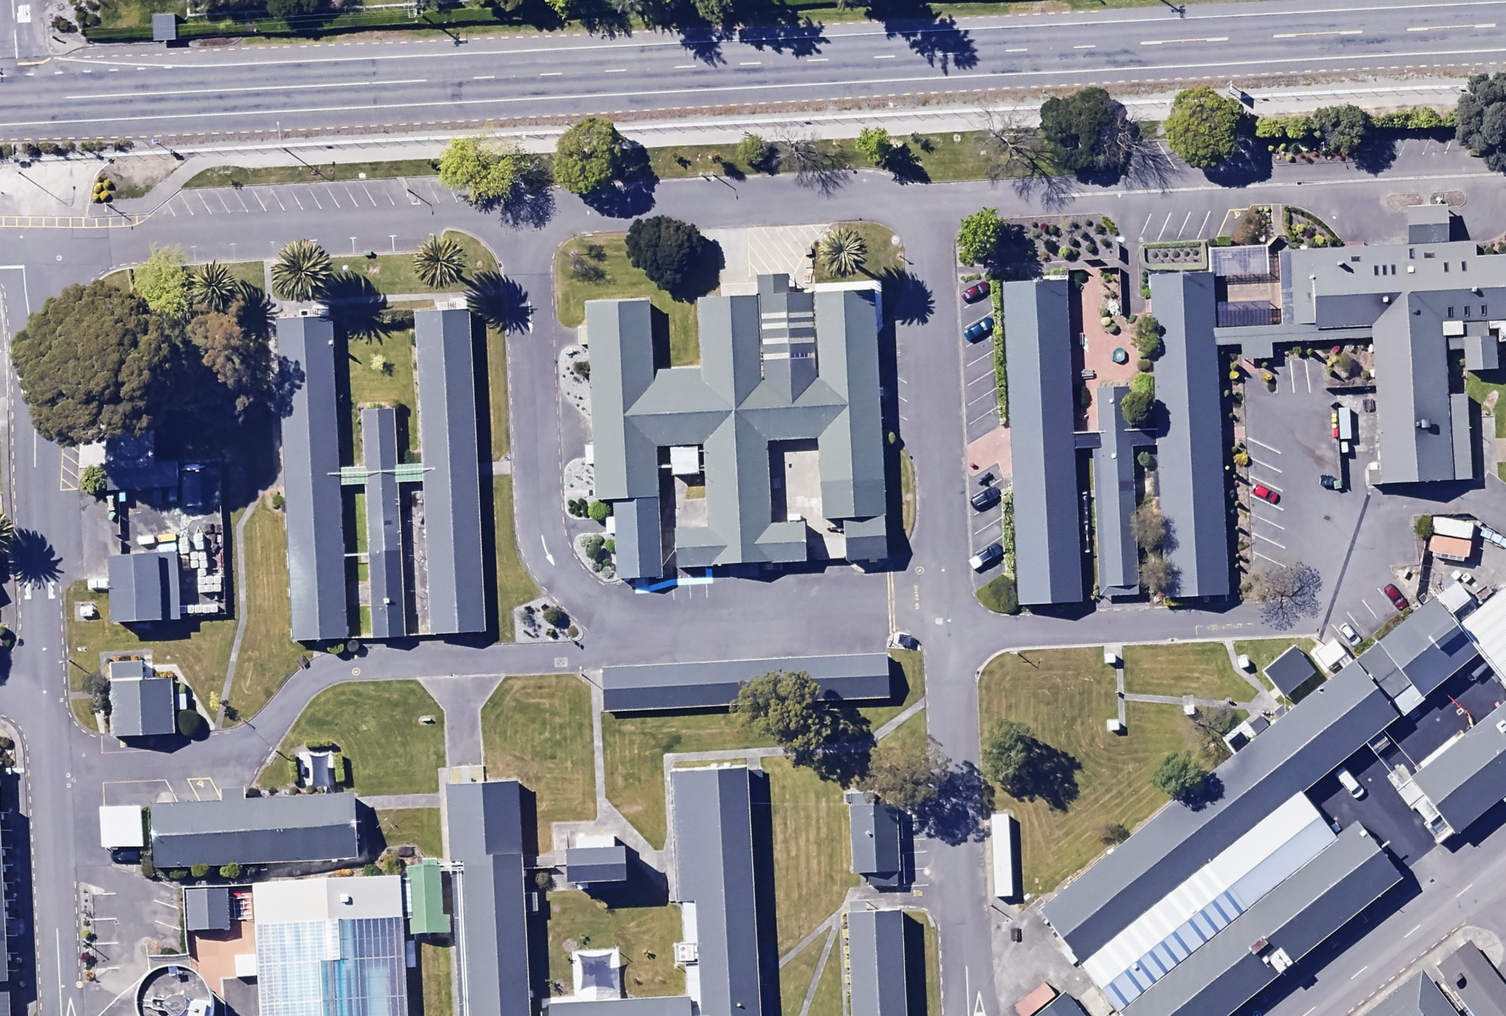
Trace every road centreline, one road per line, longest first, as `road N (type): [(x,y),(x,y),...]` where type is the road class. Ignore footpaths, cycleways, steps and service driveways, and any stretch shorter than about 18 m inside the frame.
road 1 (trunk): [(14,99),(1505,23)]
road 2 (unclassified): [(930,202),(520,216),(21,247)]
road 3 (unclassified): [(634,624),(570,656),(334,669),(298,687),(249,740),(215,757),(50,769)]
road 4 (unclassified): [(1505,172),(930,202)]
road 5 (unclassified): [(21,247),(44,684)]
road 6 (unclassified): [(966,1015),(946,608)]
road 7 (unclassified): [(946,608),(930,202)]
road 8 (unclassified): [(634,624),(946,608)]
road 9 (unclassified): [(1505,856),(1303,1015)]
road 10 (unclassified): [(50,769),(60,1015)]

